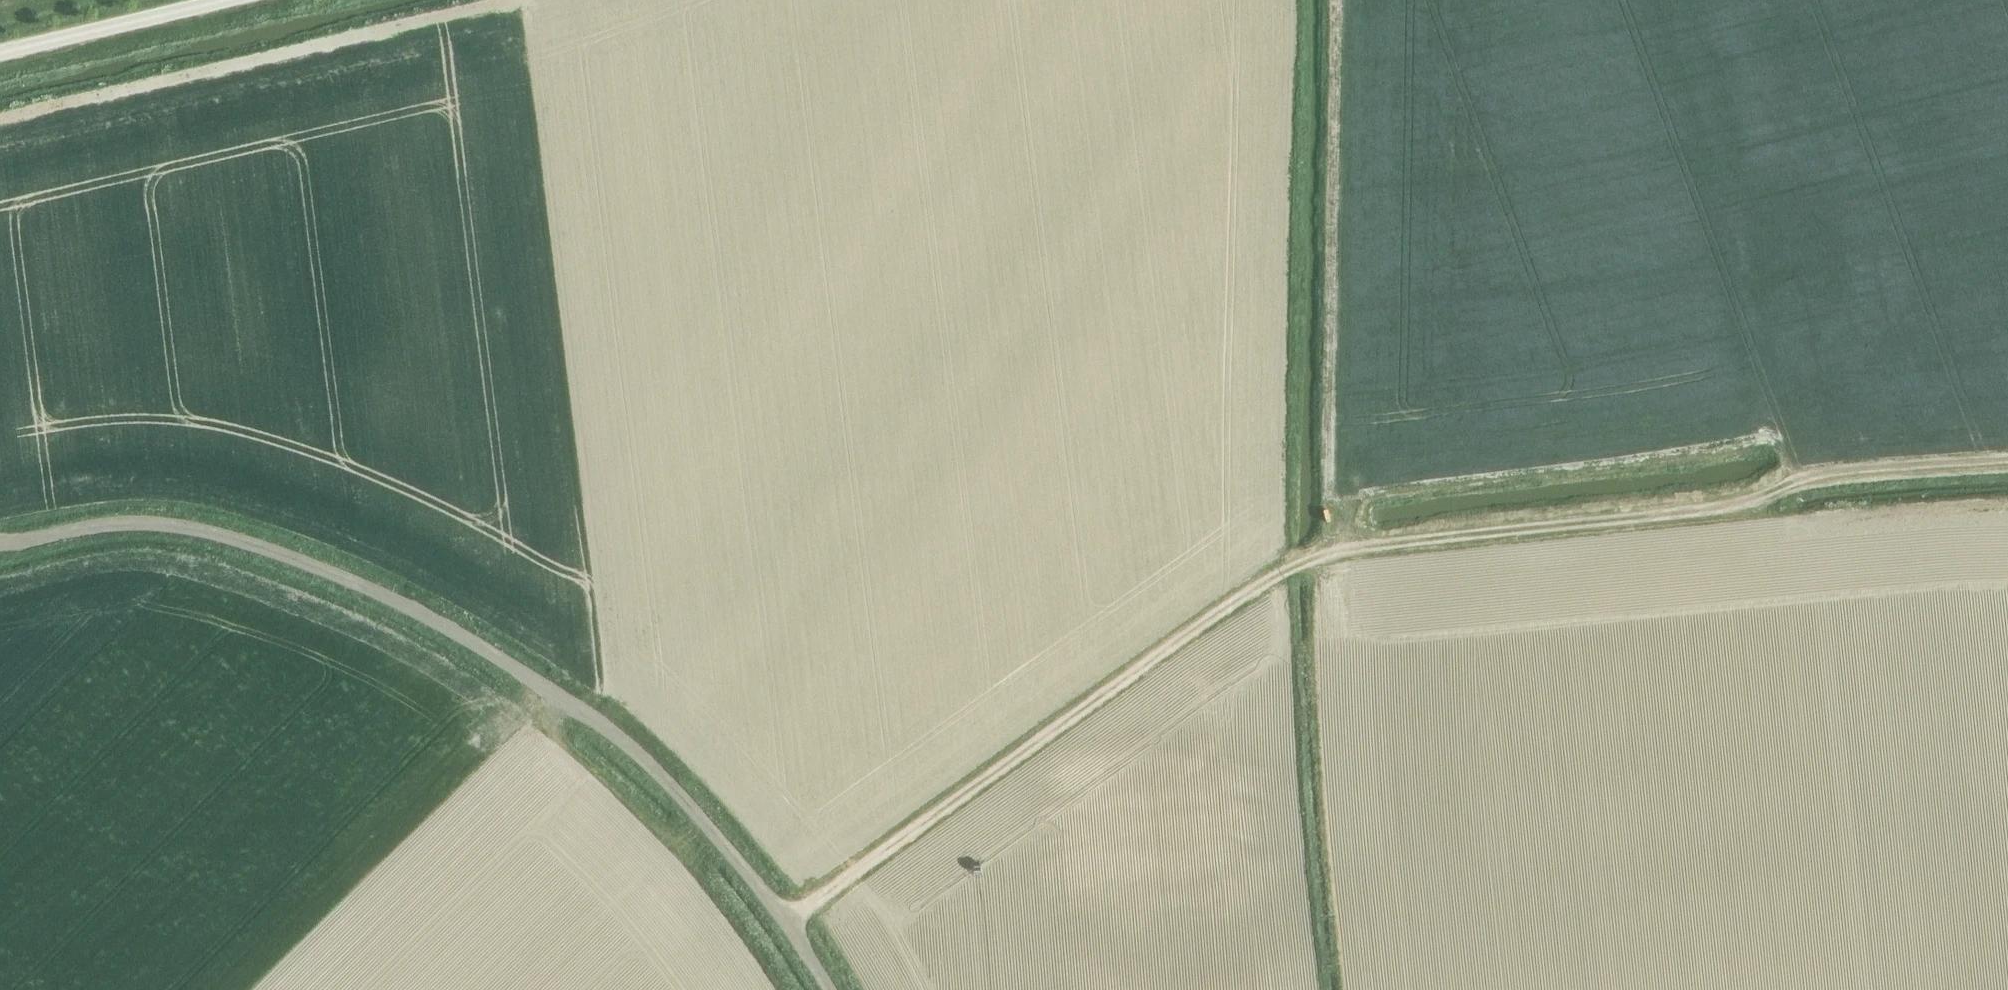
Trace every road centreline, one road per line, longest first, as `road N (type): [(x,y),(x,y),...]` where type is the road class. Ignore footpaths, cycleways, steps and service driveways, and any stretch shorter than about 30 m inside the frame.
road 1 (unclassified): [(828,989),(708,829),(622,741),(405,607),(313,567),(193,529),(114,525),(0,543)]
road 2 (unclassified): [(0,53),(226,0)]

